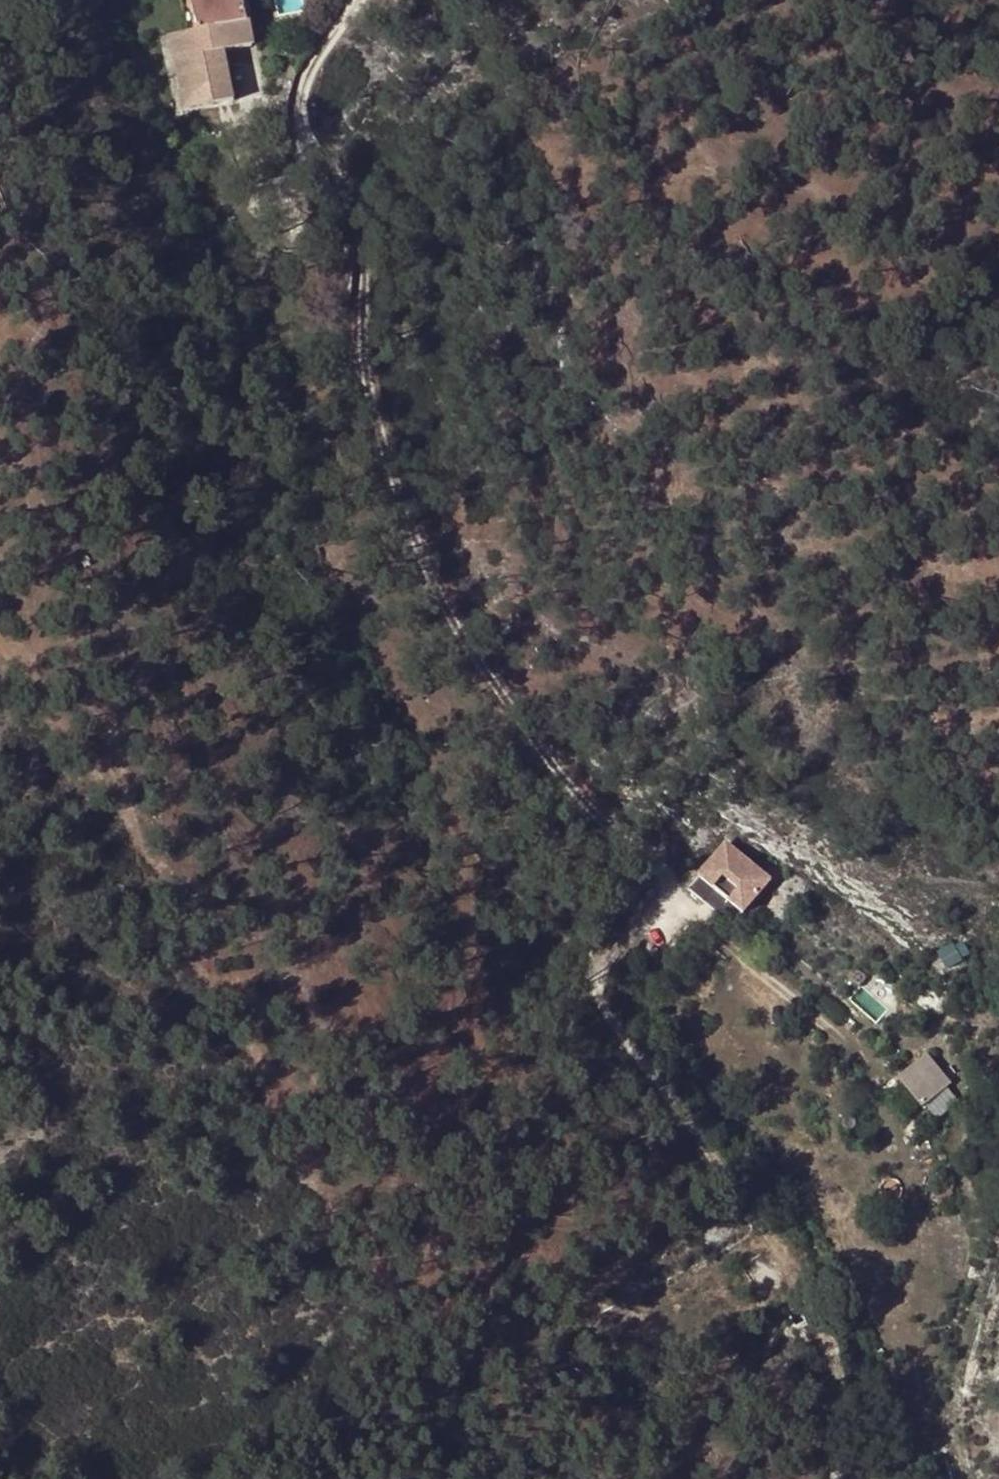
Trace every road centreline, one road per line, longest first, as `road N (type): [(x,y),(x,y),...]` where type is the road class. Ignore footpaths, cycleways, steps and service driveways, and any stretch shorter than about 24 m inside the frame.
road 1 (track): [(837,1478),(844,1417),(837,1363),(813,1304),(597,1005),(591,976),(660,902),(667,884),(660,863),(592,801),(490,669),(437,586),(406,505),(370,378),(363,226),(300,132),(303,81),(358,0)]

